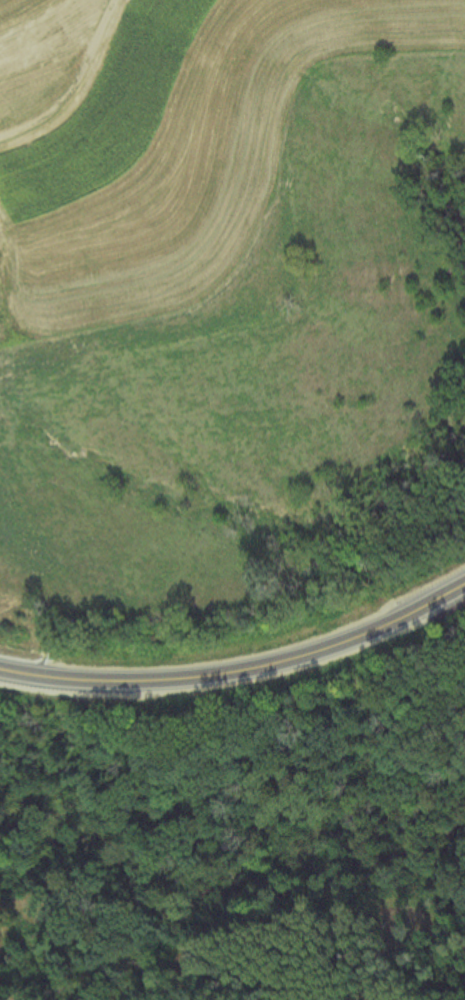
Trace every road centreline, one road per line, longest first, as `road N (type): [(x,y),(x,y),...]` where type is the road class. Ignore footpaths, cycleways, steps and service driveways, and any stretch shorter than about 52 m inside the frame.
road 1 (primary): [(0,665),(76,676),(235,668),(373,626),(464,578)]

